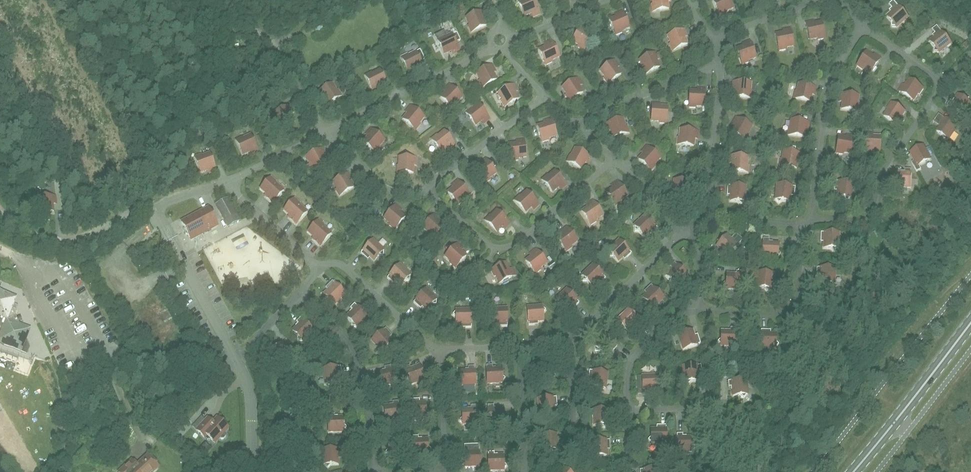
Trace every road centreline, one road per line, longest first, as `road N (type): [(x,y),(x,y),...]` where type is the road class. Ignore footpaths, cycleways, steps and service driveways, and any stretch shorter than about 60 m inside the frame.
road 1 (primary): [(854,471),(970,322)]
road 2 (track): [(142,212),(62,239),(30,233),(0,207)]
road 3 (unclassified): [(237,360),(104,354)]

